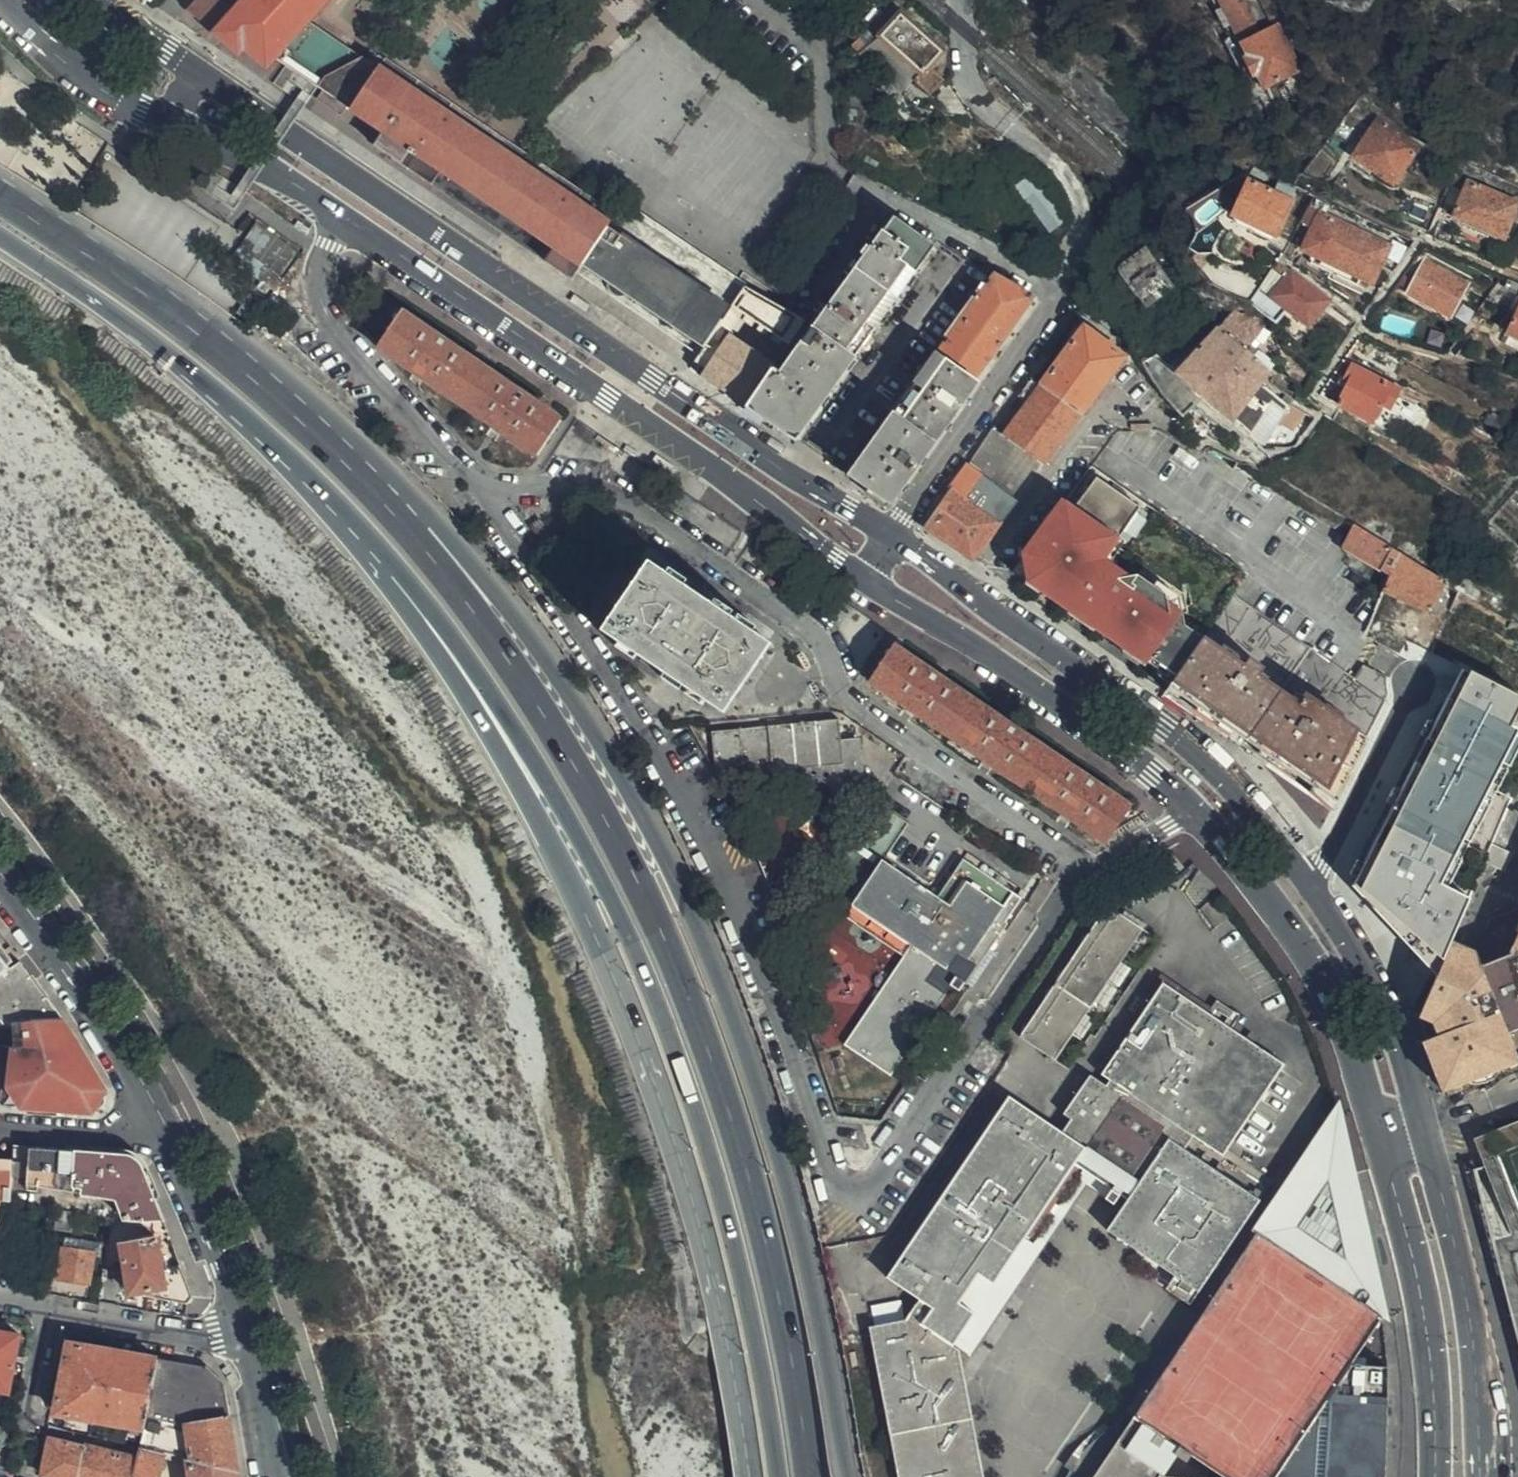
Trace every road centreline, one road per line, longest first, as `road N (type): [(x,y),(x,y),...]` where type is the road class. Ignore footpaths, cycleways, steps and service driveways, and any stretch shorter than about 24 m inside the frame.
road 1 (primary): [(848,1476),(806,1263),(755,1087),(688,908),(630,796),(550,670),(451,542),(306,413)]
road 2 (residential): [(485,494),(669,767),(720,868),(834,1182),(851,1192),(872,1185),(1089,870)]
road 3 (primary): [(805,1476),(771,1280),(720,1097),(654,922),(523,684),(434,562),(306,413)]
road 4 (primary): [(333,500),(387,558),(497,705),(628,938),(692,1109),(745,1289),(777,1476)]
road 5 (secondary): [(333,500),(502,756),(584,913),(666,1114),(717,1296),(749,1476)]
road 6 (secondary): [(1484,1476),(1464,1291),(1435,1173),(1396,1050),(1354,959),(1263,828),(1180,742),(974,600)]
road 7 (residential): [(485,494),(612,496),(816,635),(844,708),(1089,870)]
road 8 (secondary): [(811,489),(205,75)]
road 9 (secondary): [(1196,812),(1314,967),(1346,1038),(1421,1298),(1434,1389),(1434,1476)]
road 10 (secondary): [(343,217),(663,432),(866,583)]
road 11 (primary): [(0,236),(168,353),(333,500)]
road 12 (secondary): [(866,583),(956,634),(1196,812)]
road 13 (primary): [(306,413),(198,325),(0,194)]
road 14 (residential): [(1079,240),(1059,299),(893,538)]
road 15 (residential): [(343,217),(323,247),(317,286),(324,310),(485,494)]
road 16 (residential): [(1177,430),(1111,409),(974,600)]
road 17 (secondary): [(0,881),(161,1127)]
road 18 (residential): [(811,489),(959,251)]
road 19 (residential): [(245,1325),(186,1333),(0,1303)]
road 20 (secondary): [(161,1127),(245,1325)]
road 21 (secondary): [(177,129),(244,156),(343,217)]
road 22 (residential): [(161,1127),(0,1132)]
road 23 (secondary): [(245,1325),(290,1476)]
road 24 (residential): [(1089,870),(1196,812)]

